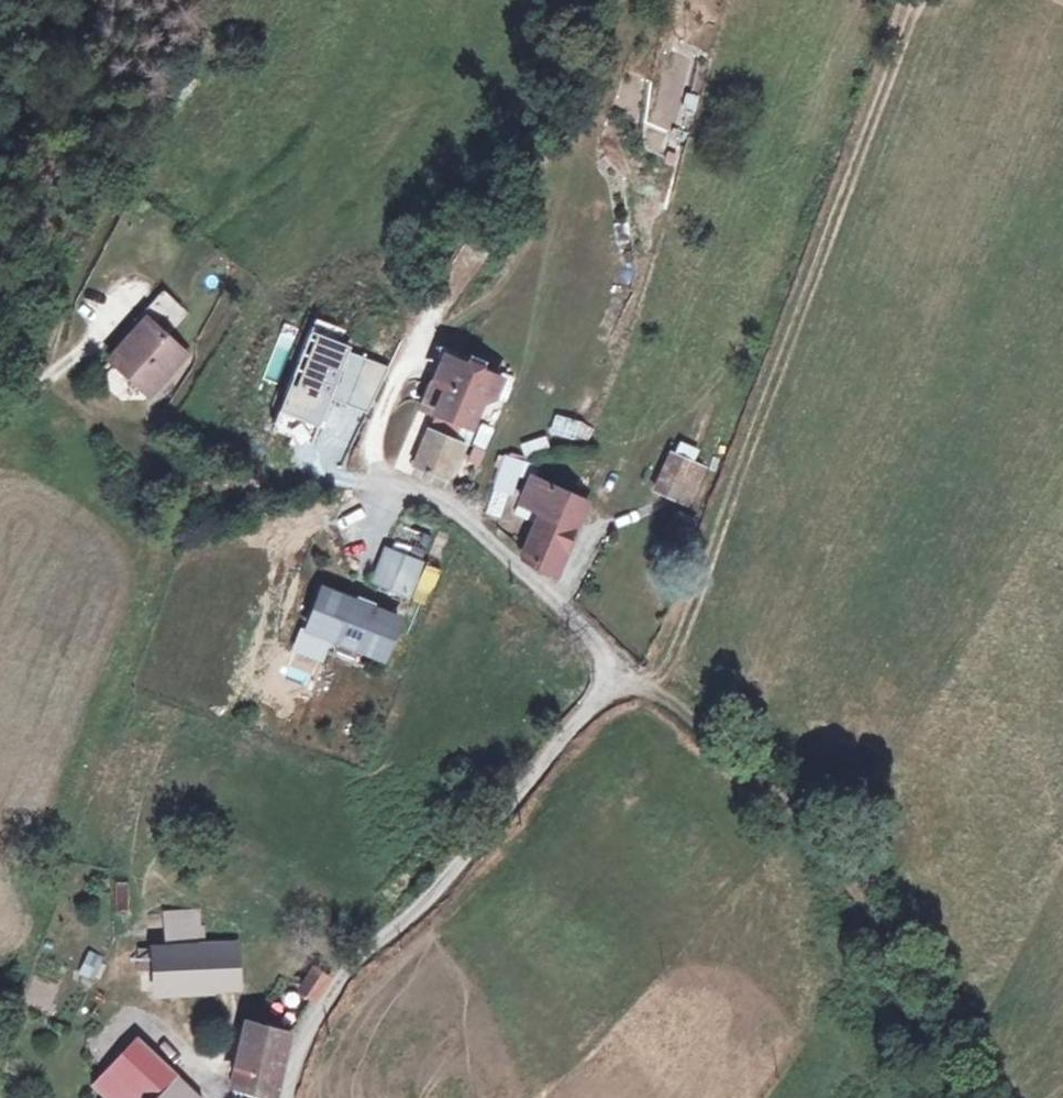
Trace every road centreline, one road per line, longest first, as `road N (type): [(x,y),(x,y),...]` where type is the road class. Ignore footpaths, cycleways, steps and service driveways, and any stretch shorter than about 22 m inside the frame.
road 1 (unclassified): [(284,1097),(307,1025),(440,888),(617,672),(450,502),(377,477)]
road 2 (track): [(617,672),(722,618),(987,241),(1041,84),(1062,81)]

